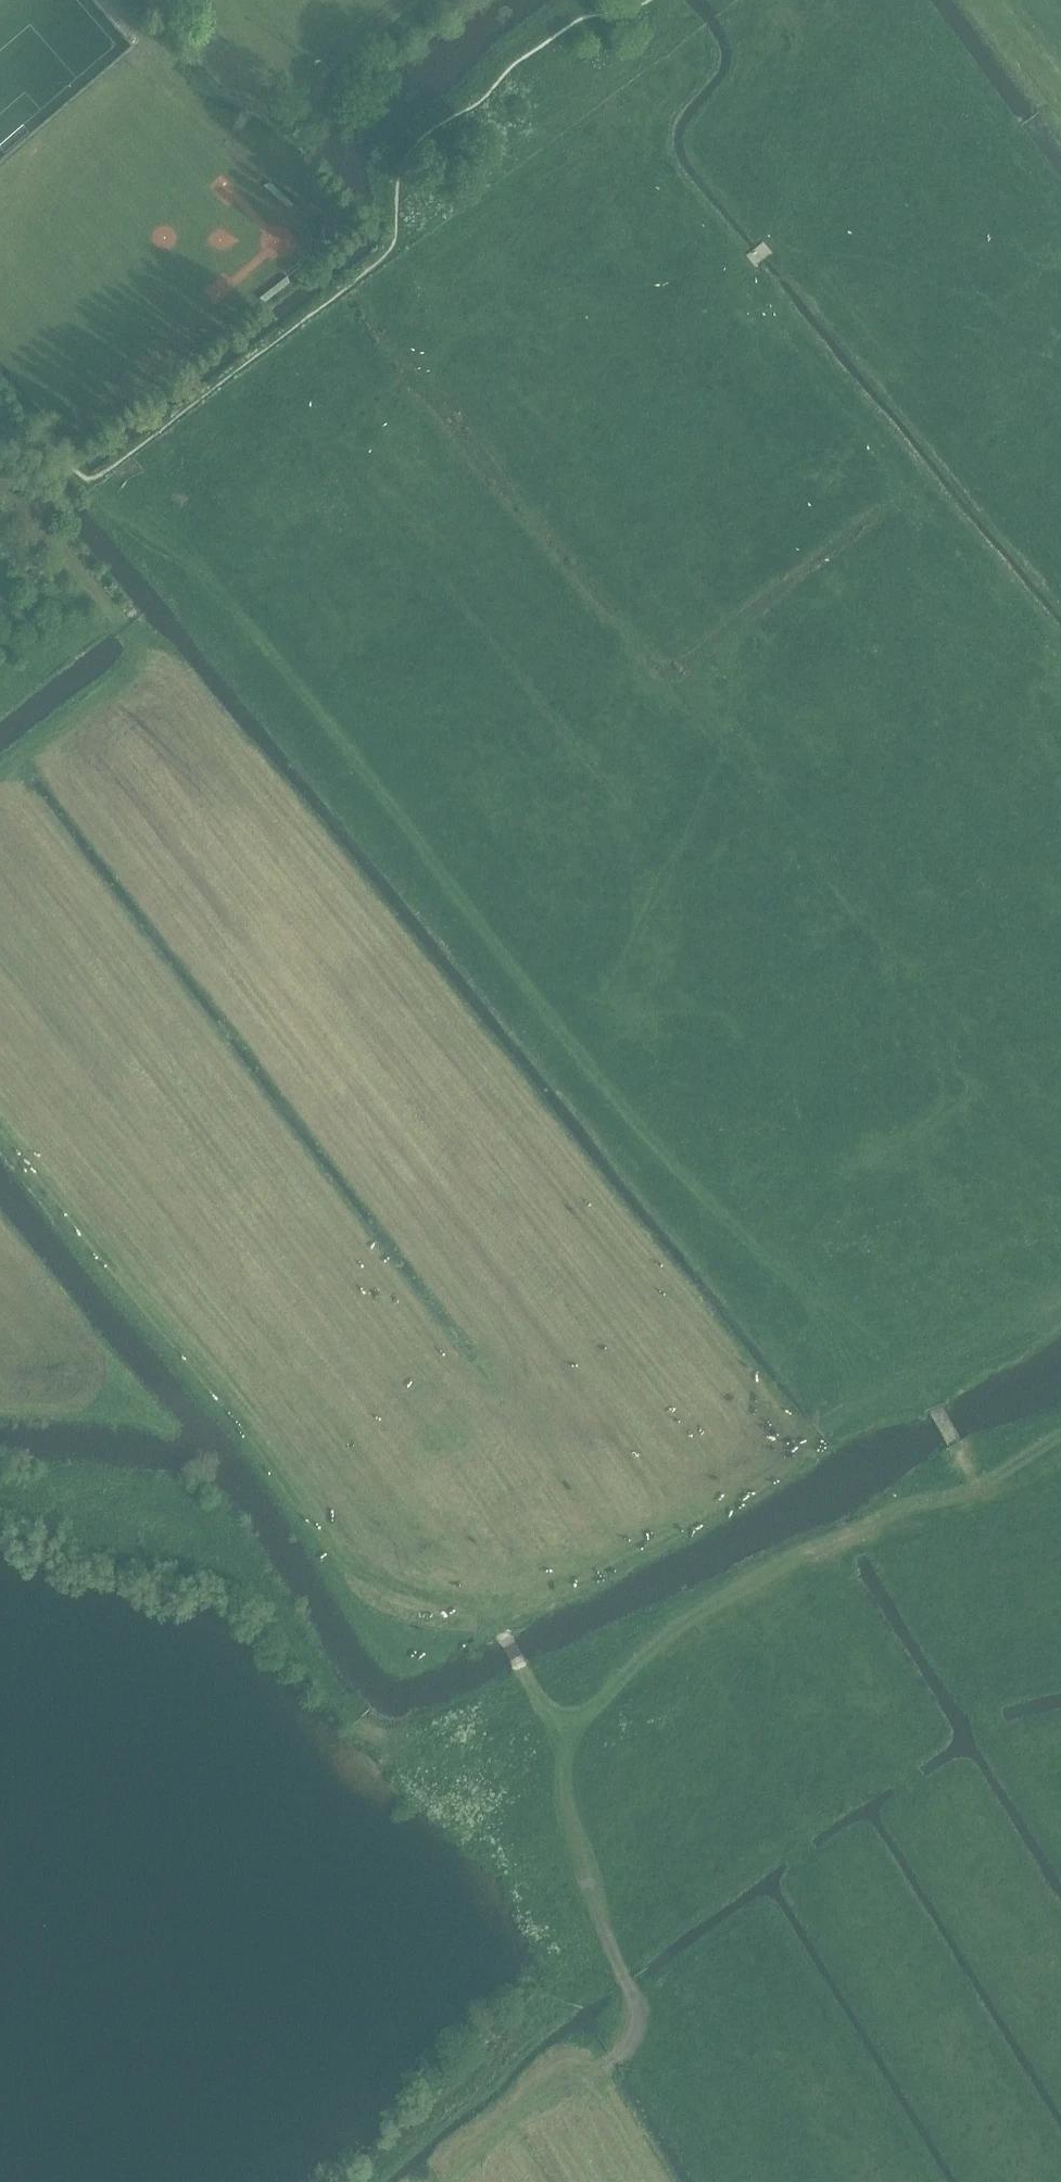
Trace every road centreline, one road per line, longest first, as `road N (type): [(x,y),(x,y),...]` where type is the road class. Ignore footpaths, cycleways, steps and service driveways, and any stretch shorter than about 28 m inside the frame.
road 1 (track): [(99,477),(832,1337),(922,1384),(980,1495)]
road 2 (track): [(1060,1443),(980,1495),(820,1551),(535,1700),(623,2014),(604,2048),(459,2181)]
road 3 (track): [(350,1576),(428,1599),(484,1601),(535,1700)]

